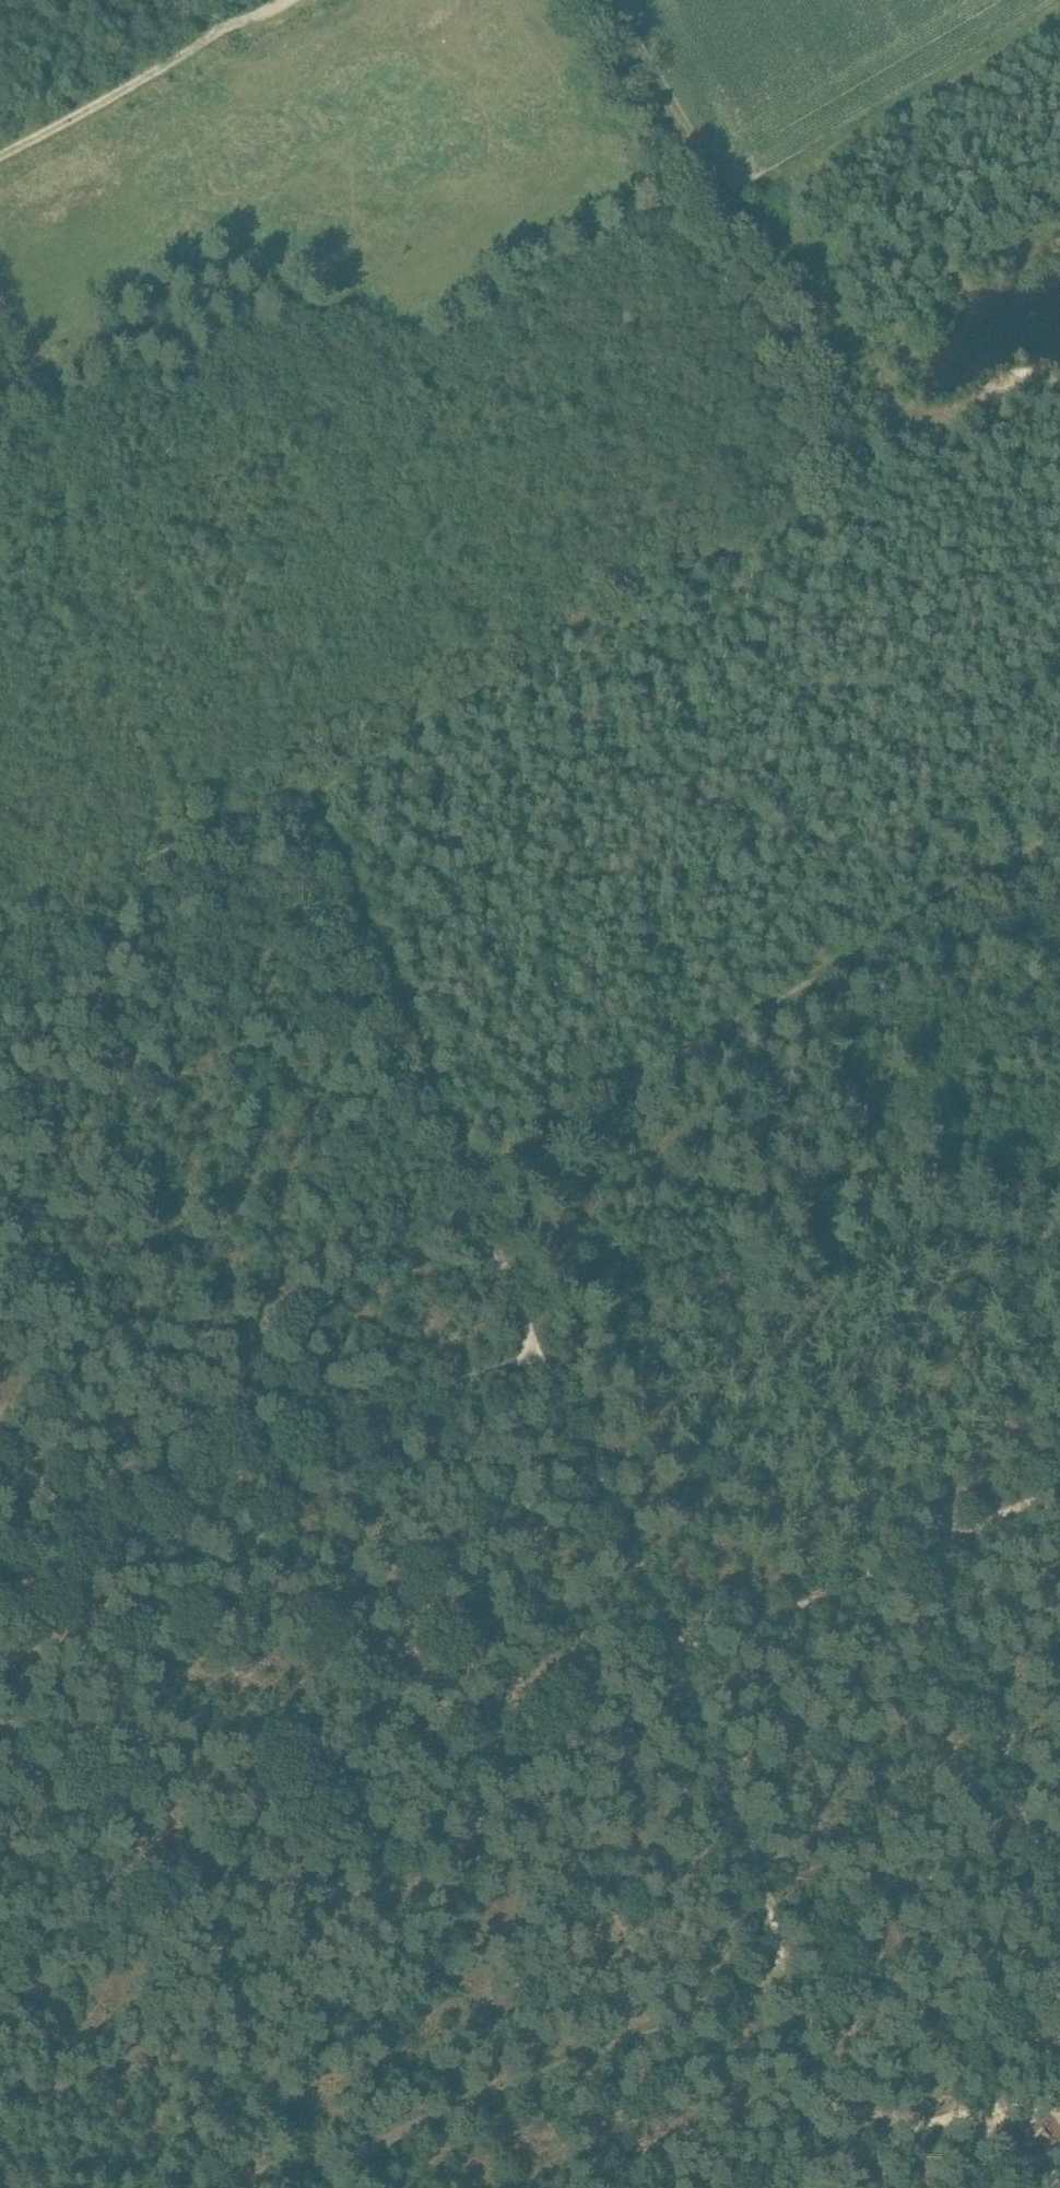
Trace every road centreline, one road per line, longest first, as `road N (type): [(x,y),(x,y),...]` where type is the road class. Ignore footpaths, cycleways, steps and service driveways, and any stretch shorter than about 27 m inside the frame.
road 1 (track): [(0,149),(277,0)]
road 2 (track): [(0,951),(264,801)]

